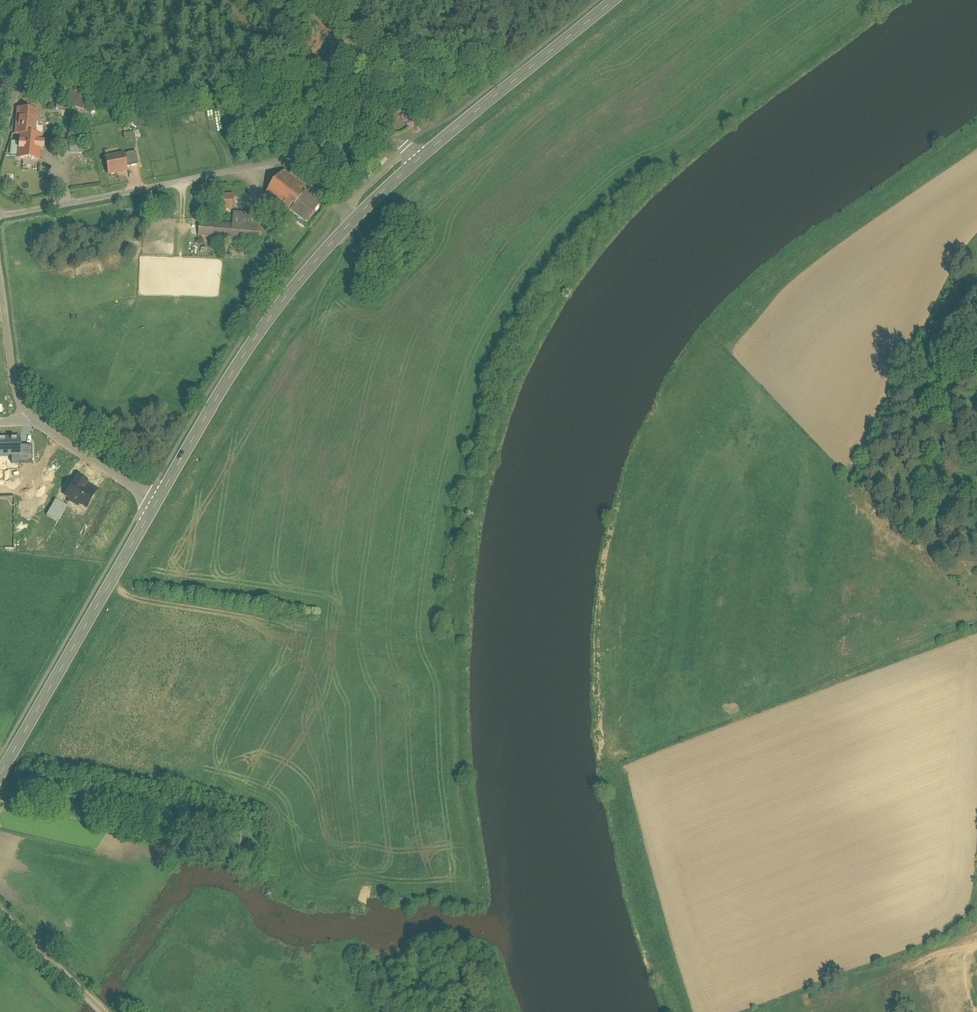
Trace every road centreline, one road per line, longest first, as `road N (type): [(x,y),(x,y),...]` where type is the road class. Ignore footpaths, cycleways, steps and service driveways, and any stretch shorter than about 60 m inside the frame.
road 1 (secondary): [(157,502),(288,297),(422,159)]
road 2 (residential): [(0,216),(358,145),(389,142),(422,159)]
road 3 (secondary): [(0,775),(157,502)]
road 4 (secondary): [(422,159),(613,0)]
road 5 (track): [(111,581),(127,597),(270,620)]
road 6 (residential): [(0,267),(16,383),(40,422)]
road 7 (residential): [(44,0),(0,136)]
road 8 (unclassified): [(0,912),(102,1011)]
road 9 (residential): [(40,422),(157,502)]

